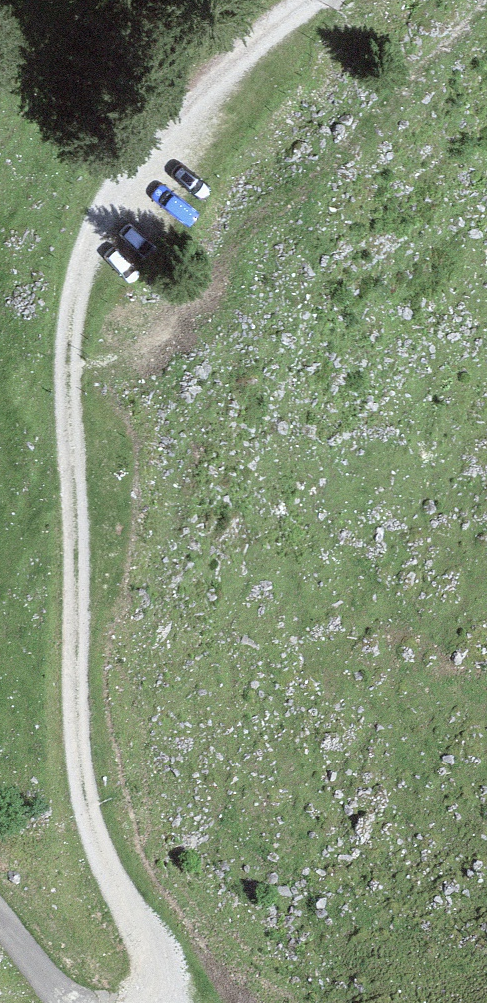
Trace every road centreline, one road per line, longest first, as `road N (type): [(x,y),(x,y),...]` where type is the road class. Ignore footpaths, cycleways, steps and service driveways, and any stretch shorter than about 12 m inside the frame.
road 1 (track): [(158,1002),(166,996),(109,873),(80,763),(68,372)]
road 2 (track): [(68,372),(73,305),(106,208),(228,63),(312,0)]

